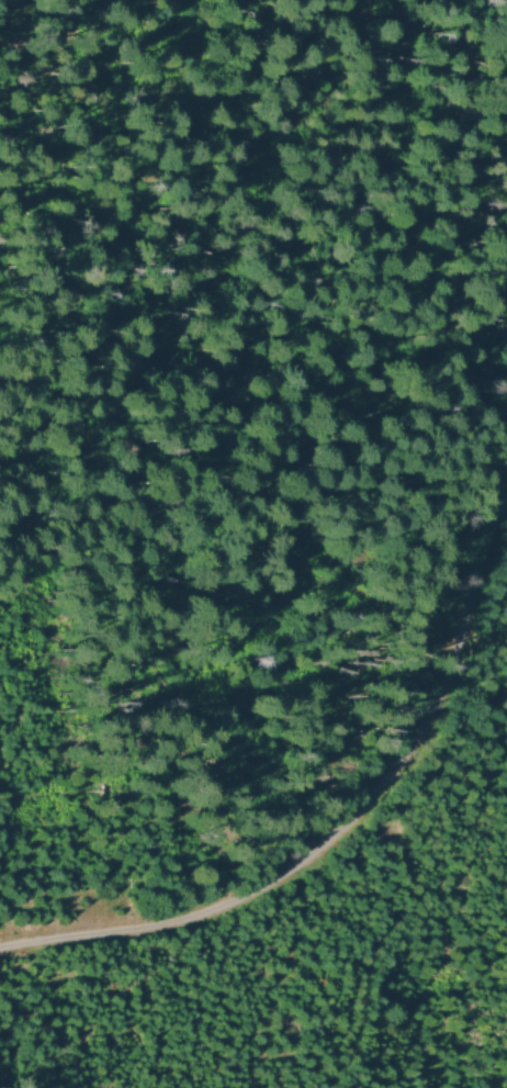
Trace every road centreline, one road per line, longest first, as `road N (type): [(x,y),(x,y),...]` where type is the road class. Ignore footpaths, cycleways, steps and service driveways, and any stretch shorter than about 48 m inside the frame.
road 1 (residential): [(0,950),(240,907),(305,864),(403,763),(444,696),(506,514)]

